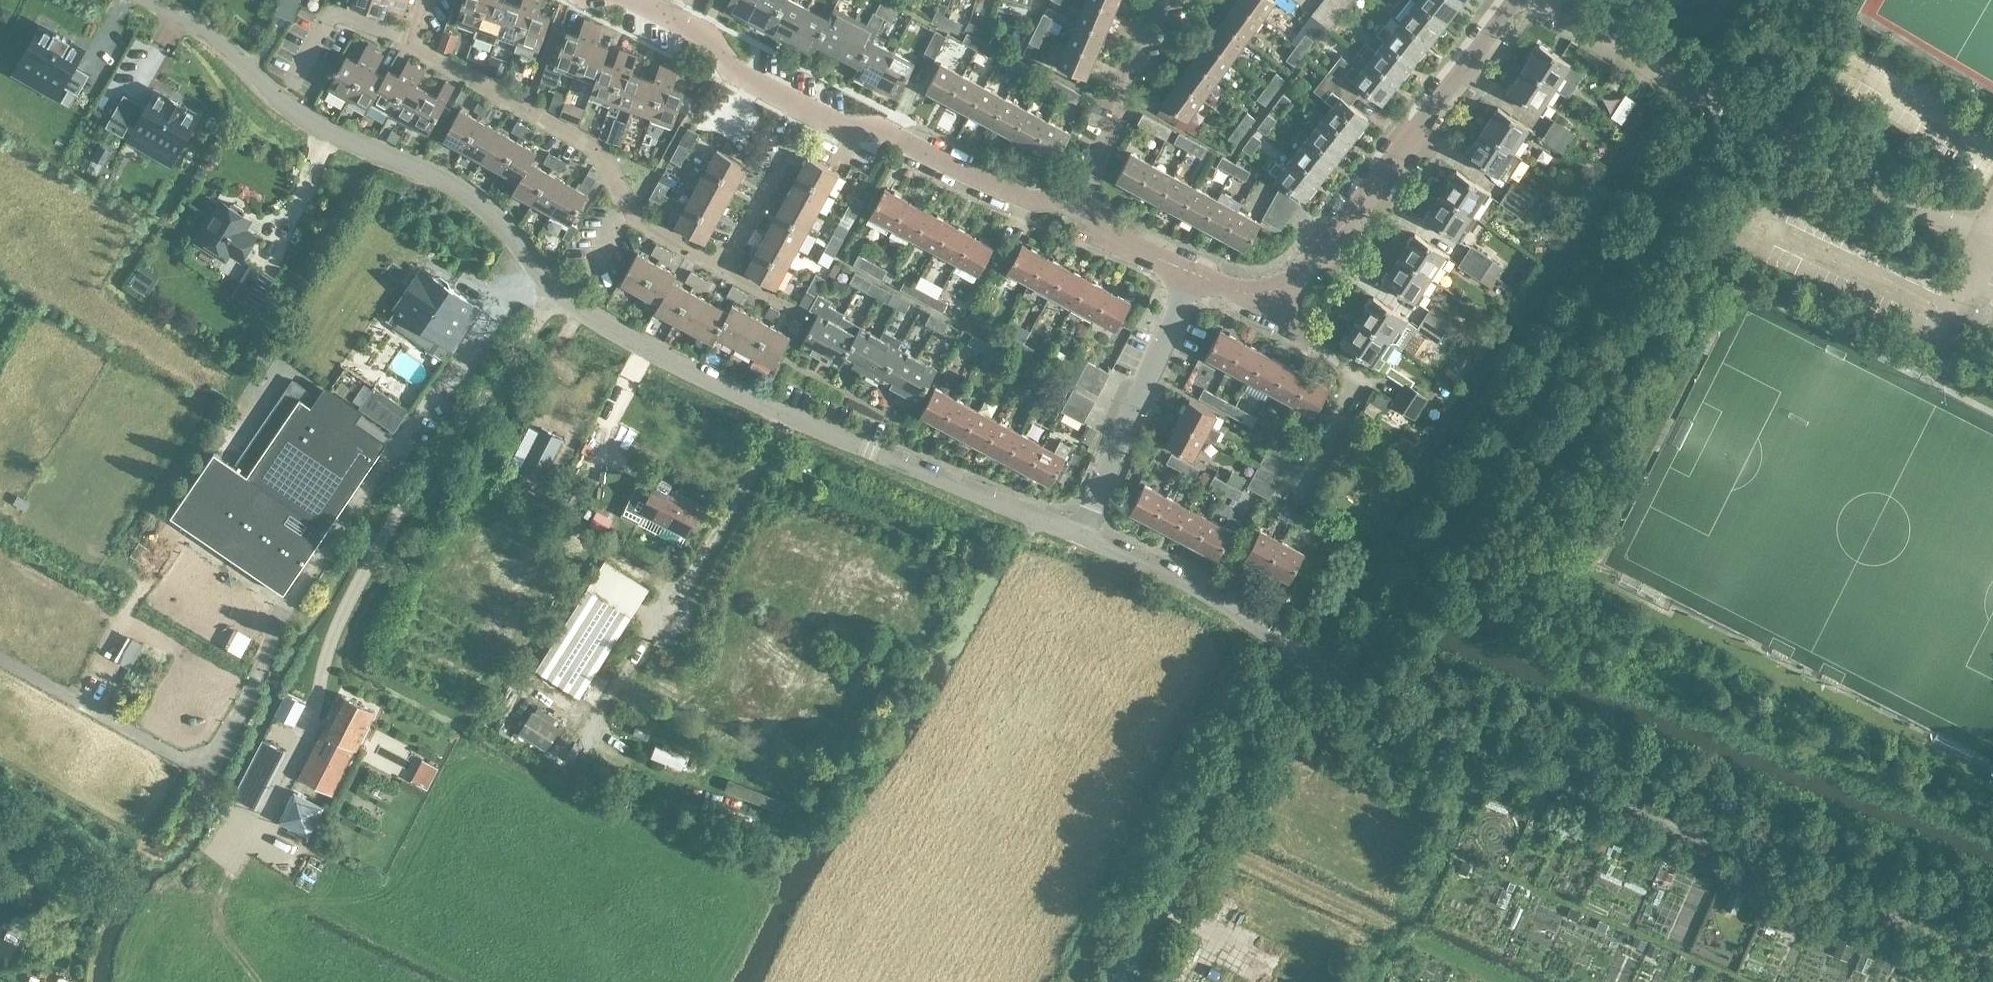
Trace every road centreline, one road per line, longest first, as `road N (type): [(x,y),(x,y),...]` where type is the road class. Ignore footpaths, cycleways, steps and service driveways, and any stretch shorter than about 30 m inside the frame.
road 1 (unclassified): [(1080,533),(763,403),(566,301),(462,188),(307,121),(213,36),(149,0)]
road 2 (unclassified): [(1992,954),(1478,745),(1295,650)]
road 3 (track): [(251,833),(312,717),(353,597),(404,503),(553,293)]
road 4 (residential): [(1985,237),(1719,104),(1541,0)]
road 5 (residential): [(1508,0),(1303,277),(1247,290),(1195,273)]
road 6 (unclassified): [(1134,981),(1295,650)]
road 7 (residential): [(1076,204),(1030,198),(880,126),(842,125),(809,109)]
road 8 (residential): [(625,212),(592,144),(413,41)]
road 9 (residential): [(1087,520),(1195,273)]
road 10 (unclassified): [(1295,650),(1195,586),(1080,533)]
road 11 (residential): [(1076,204),(1121,112),(1124,76),(1167,0)]
road 12 (residential): [(724,266),(809,109)]
road 13 (residential): [(809,109),(732,72),(708,37),(666,14)]
road 14 (residential): [(413,41),(332,10),(292,83)]
road 15 (residential): [(1195,273),(1076,204)]

